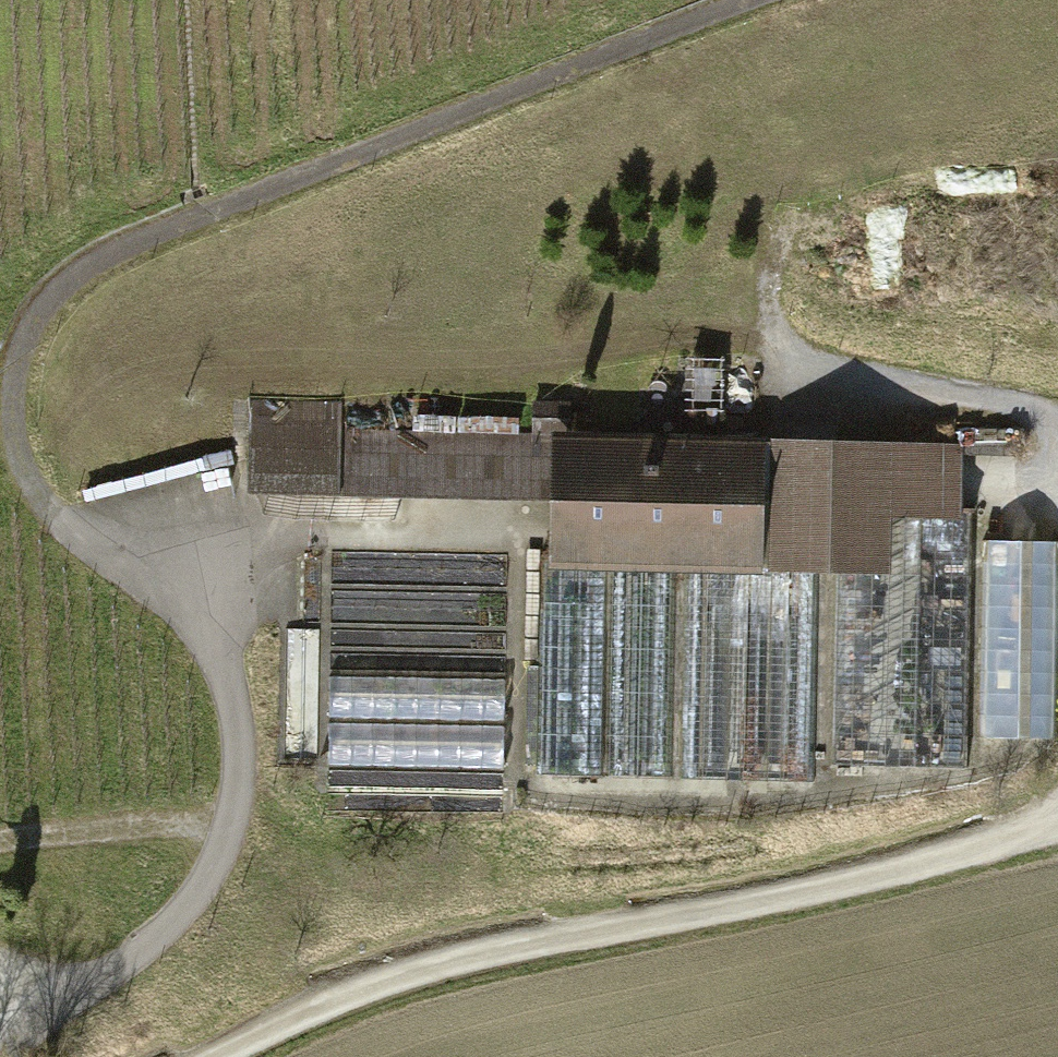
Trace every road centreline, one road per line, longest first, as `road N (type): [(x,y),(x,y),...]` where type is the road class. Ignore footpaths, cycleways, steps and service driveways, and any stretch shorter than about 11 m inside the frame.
road 1 (track): [(7,1056),(195,914),(244,826),(248,740),(209,641),(70,538),(27,485),(14,415),(27,355),(53,303),(124,254),(742,0)]
road 2 (track): [(70,538),(206,519),(524,534),(524,796),(830,798),(934,776)]
road 3 (track): [(237,1056),(411,982),(886,886),(1057,830)]
road 4 (track): [(788,388),(1007,410),(1057,437)]
road 5 (track): [(0,853),(244,826)]

